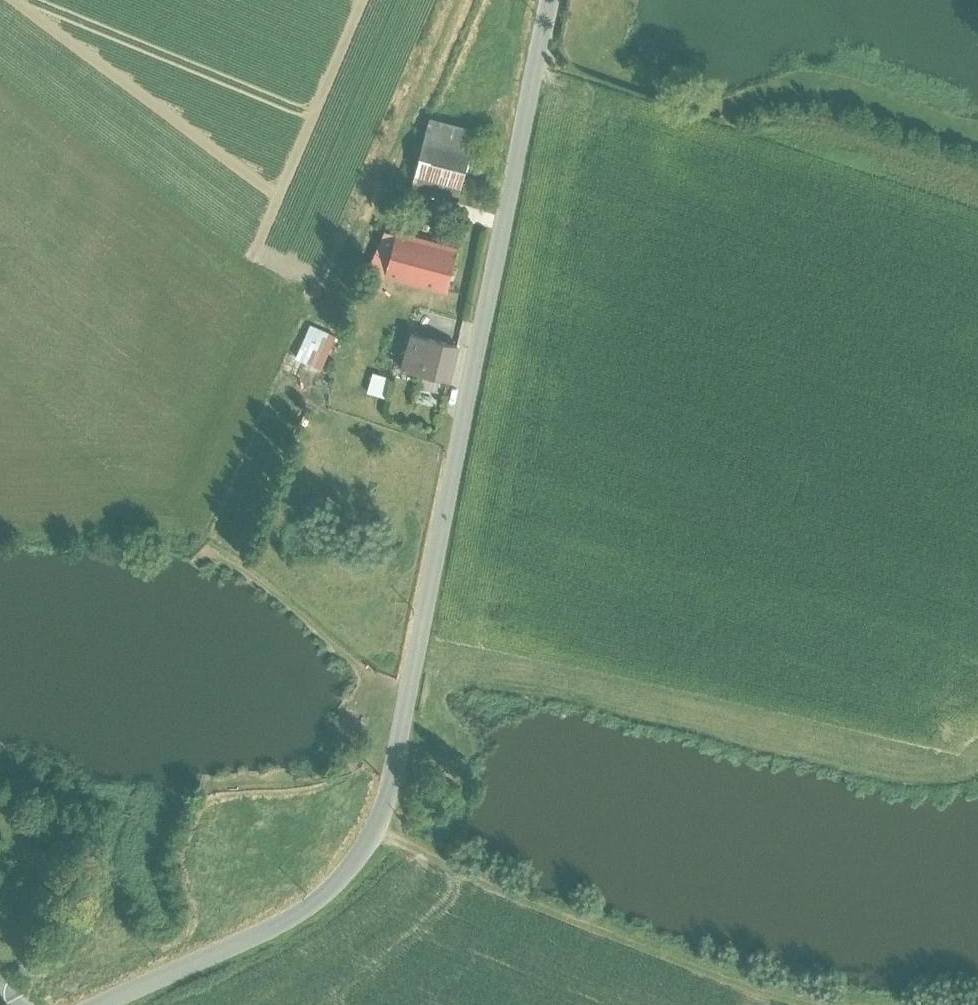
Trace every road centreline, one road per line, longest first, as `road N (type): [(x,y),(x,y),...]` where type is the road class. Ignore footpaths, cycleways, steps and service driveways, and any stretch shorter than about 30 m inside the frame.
road 1 (unclassified): [(101,1004),(300,913),(343,877),(379,824),(550,0)]
road 2 (track): [(814,1004),(688,970),(446,869),(376,830)]

